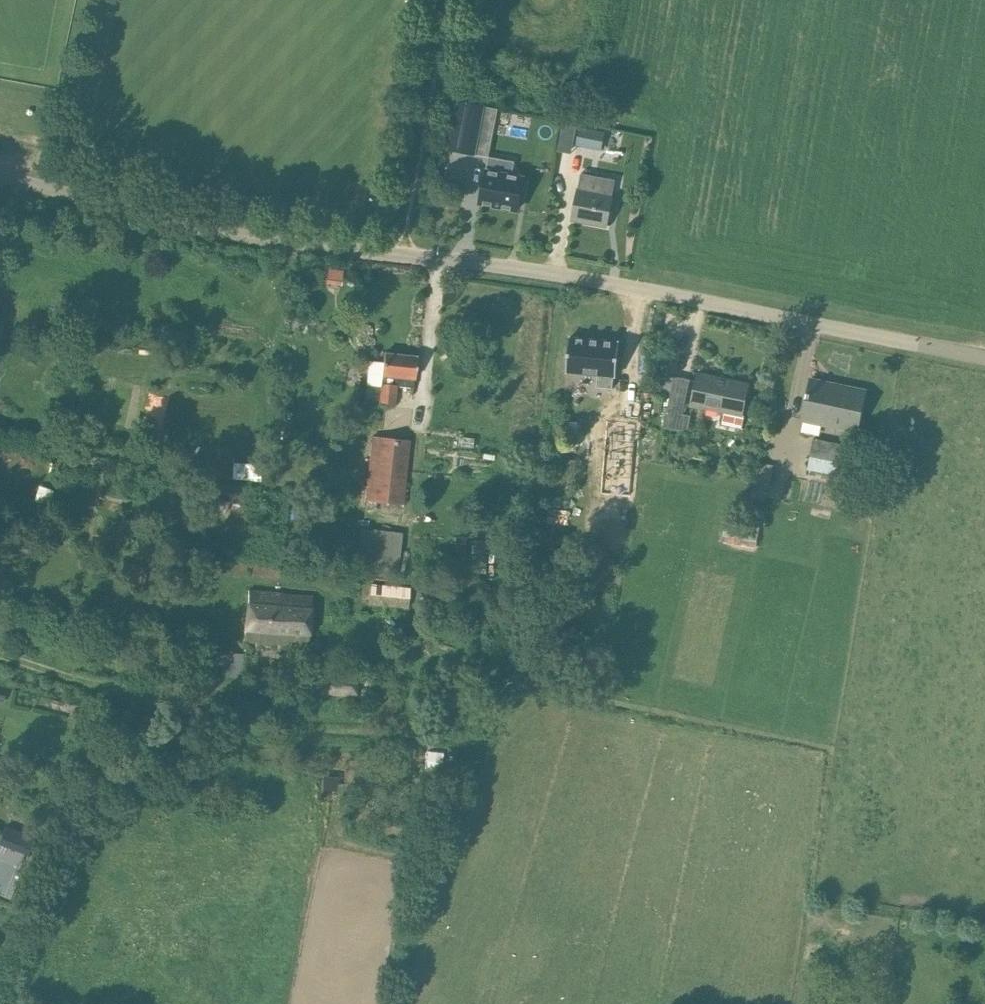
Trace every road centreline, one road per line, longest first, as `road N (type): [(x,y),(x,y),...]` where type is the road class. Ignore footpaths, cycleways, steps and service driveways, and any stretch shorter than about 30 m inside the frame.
road 1 (unclassified): [(984,358),(529,268),(209,230),(0,174)]
road 2 (track): [(242,686),(140,701),(0,657)]

